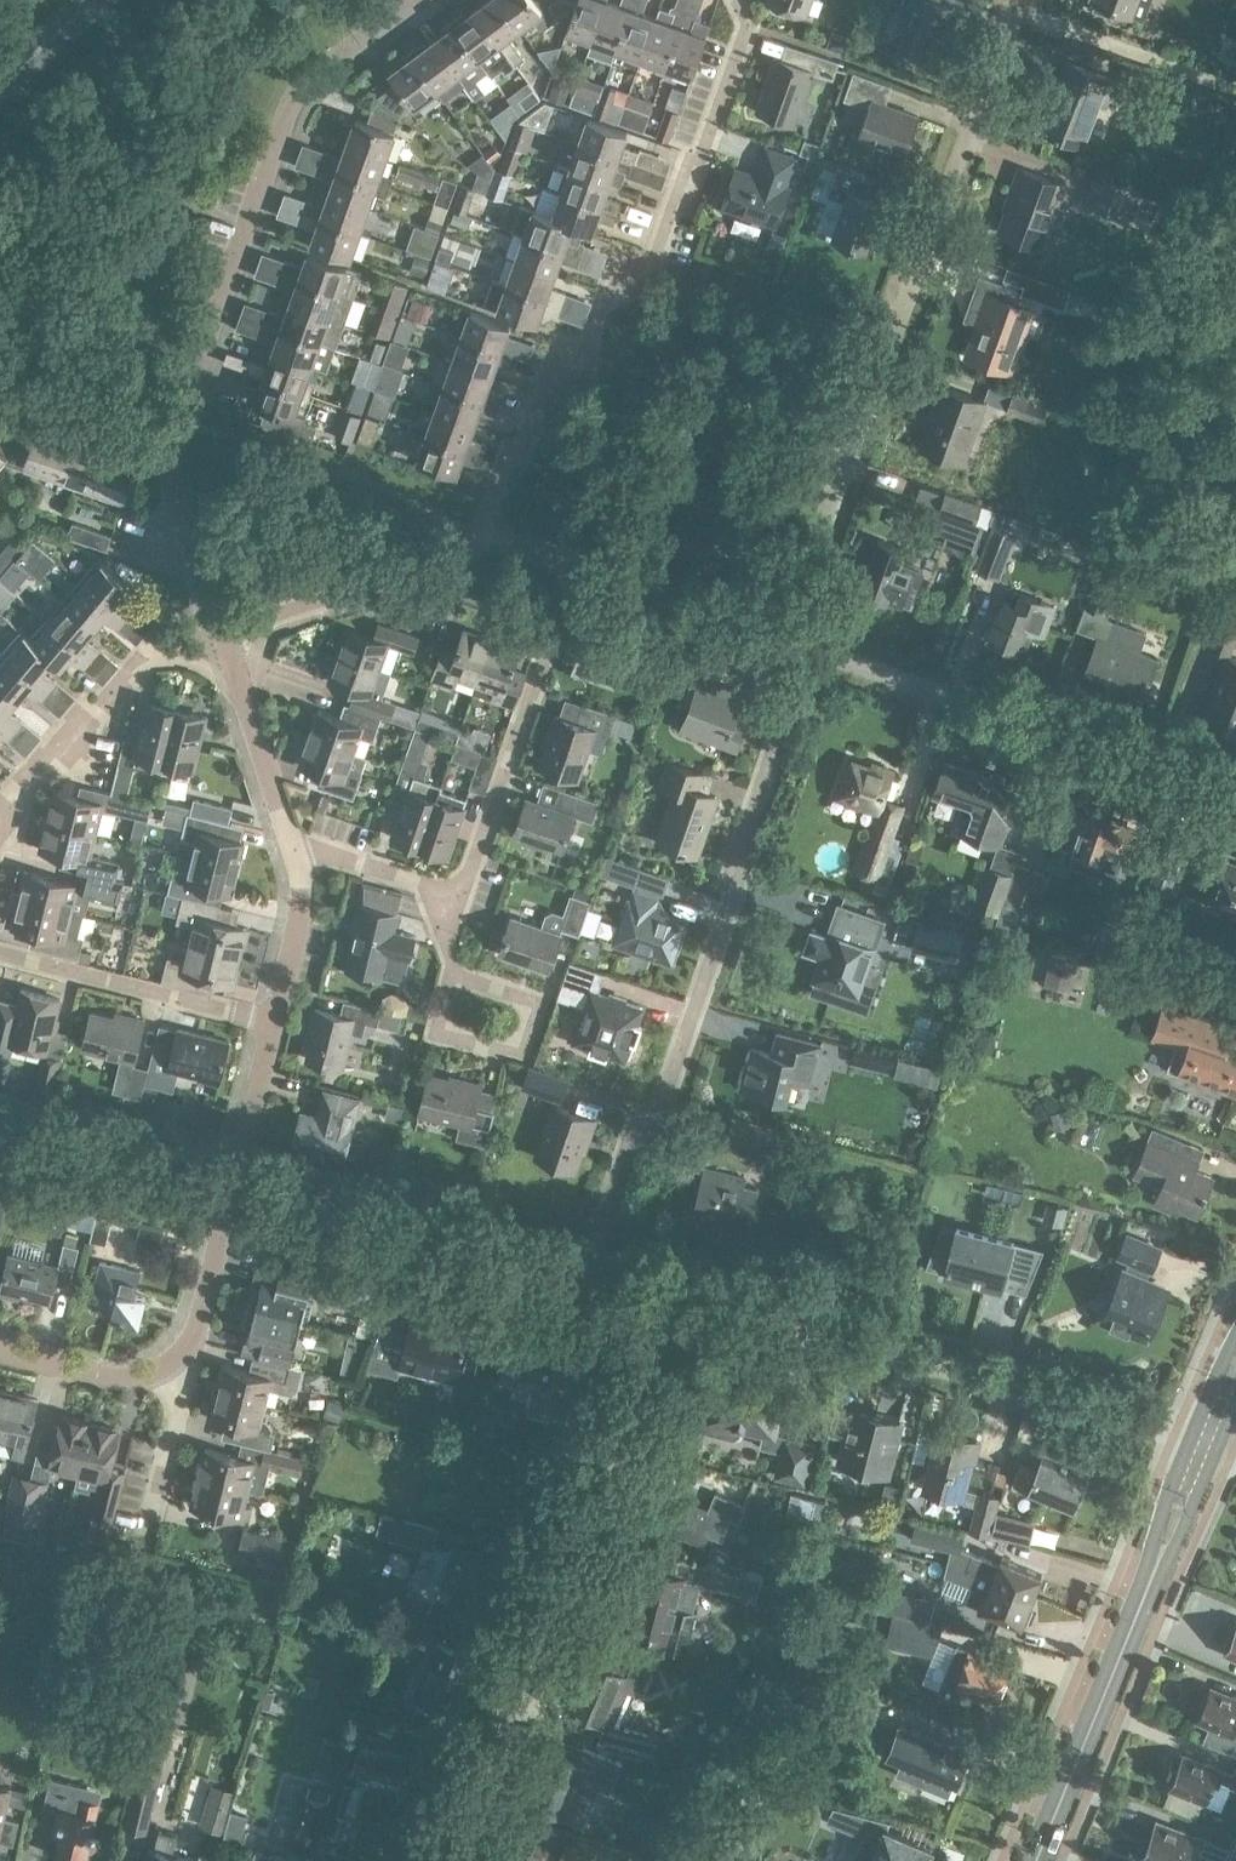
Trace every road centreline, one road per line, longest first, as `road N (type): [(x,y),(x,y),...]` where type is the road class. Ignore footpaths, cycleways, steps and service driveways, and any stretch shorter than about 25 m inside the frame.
road 1 (residential): [(584,1278),(633,1130),(652,1136),(740,882),(735,872),(810,643)]
road 2 (residential): [(787,634),(1021,0)]
road 3 (residential): [(488,537),(505,473),(521,457),(558,352),(583,360),(608,296),(645,280),(691,157),(700,160),(748,23),(736,0)]
road 4 (residential): [(443,1860),(677,1304)]
road 5 (residential): [(1209,1435),(677,1304)]
road 6 (residential): [(416,0),(309,82),(288,111),(171,422)]
road 7 (secondary): [(1033,1860),(1209,1435)]
road 8 (residential): [(810,643),(1235,789)]
road 9 (residential): [(577,564),(472,870),(449,898)]
road 10 (residential): [(272,1024),(200,1321),(170,1365)]
road 11 (residential): [(0,807),(137,664),(188,659),(244,696)]
road 12 (residential): [(222,634),(488,537)]
road 13 (residential): [(272,1024),(0,953)]
road 14 (residential): [(577,564),(787,634)]
road 15 (residential): [(171,422),(183,516),(222,634)]
road 16 (residential): [(453,974),(437,1032),(521,1058),(539,1001)]
road 17 (residential): [(584,1278),(389,1230)]
road 18 (residential): [(296,847),(302,911),(272,1024)]
road 19 (residential): [(0,367),(171,422)]
road 20 (residential): [(146,1536),(178,1399),(170,1365)]
road 21 (residential): [(170,1365),(127,1380),(0,1353)]
road 22 (residential): [(449,898),(296,847)]
road 23 (residential): [(244,696),(296,847)]

